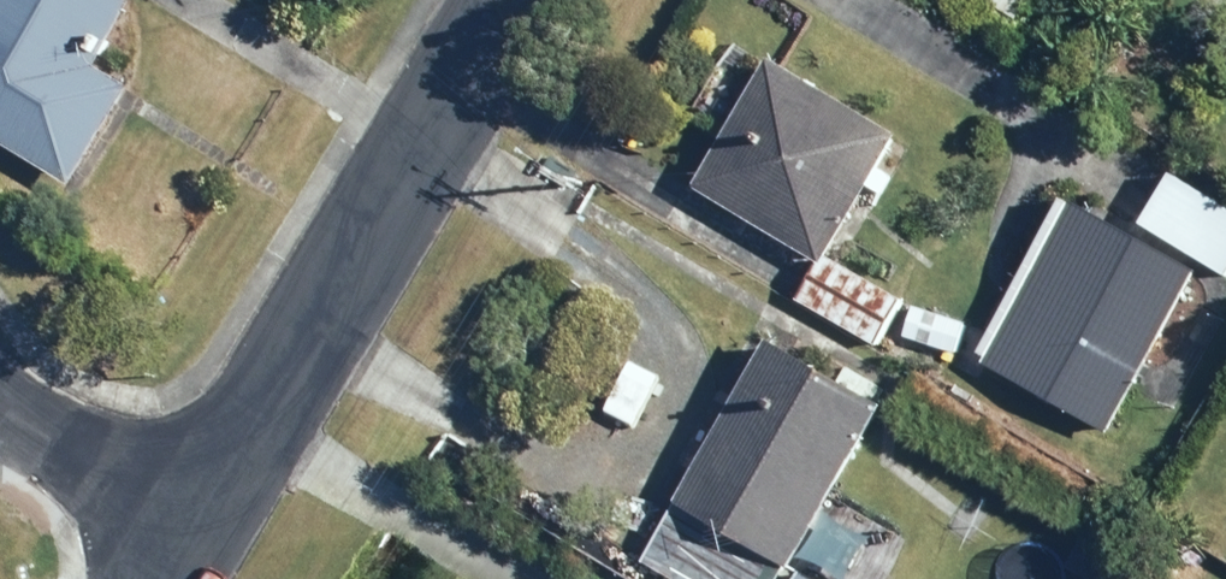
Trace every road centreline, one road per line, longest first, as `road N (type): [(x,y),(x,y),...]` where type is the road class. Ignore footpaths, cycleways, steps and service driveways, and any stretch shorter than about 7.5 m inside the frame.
road 1 (residential): [(510,0),(184,529)]
road 2 (residential): [(0,412),(184,529)]

